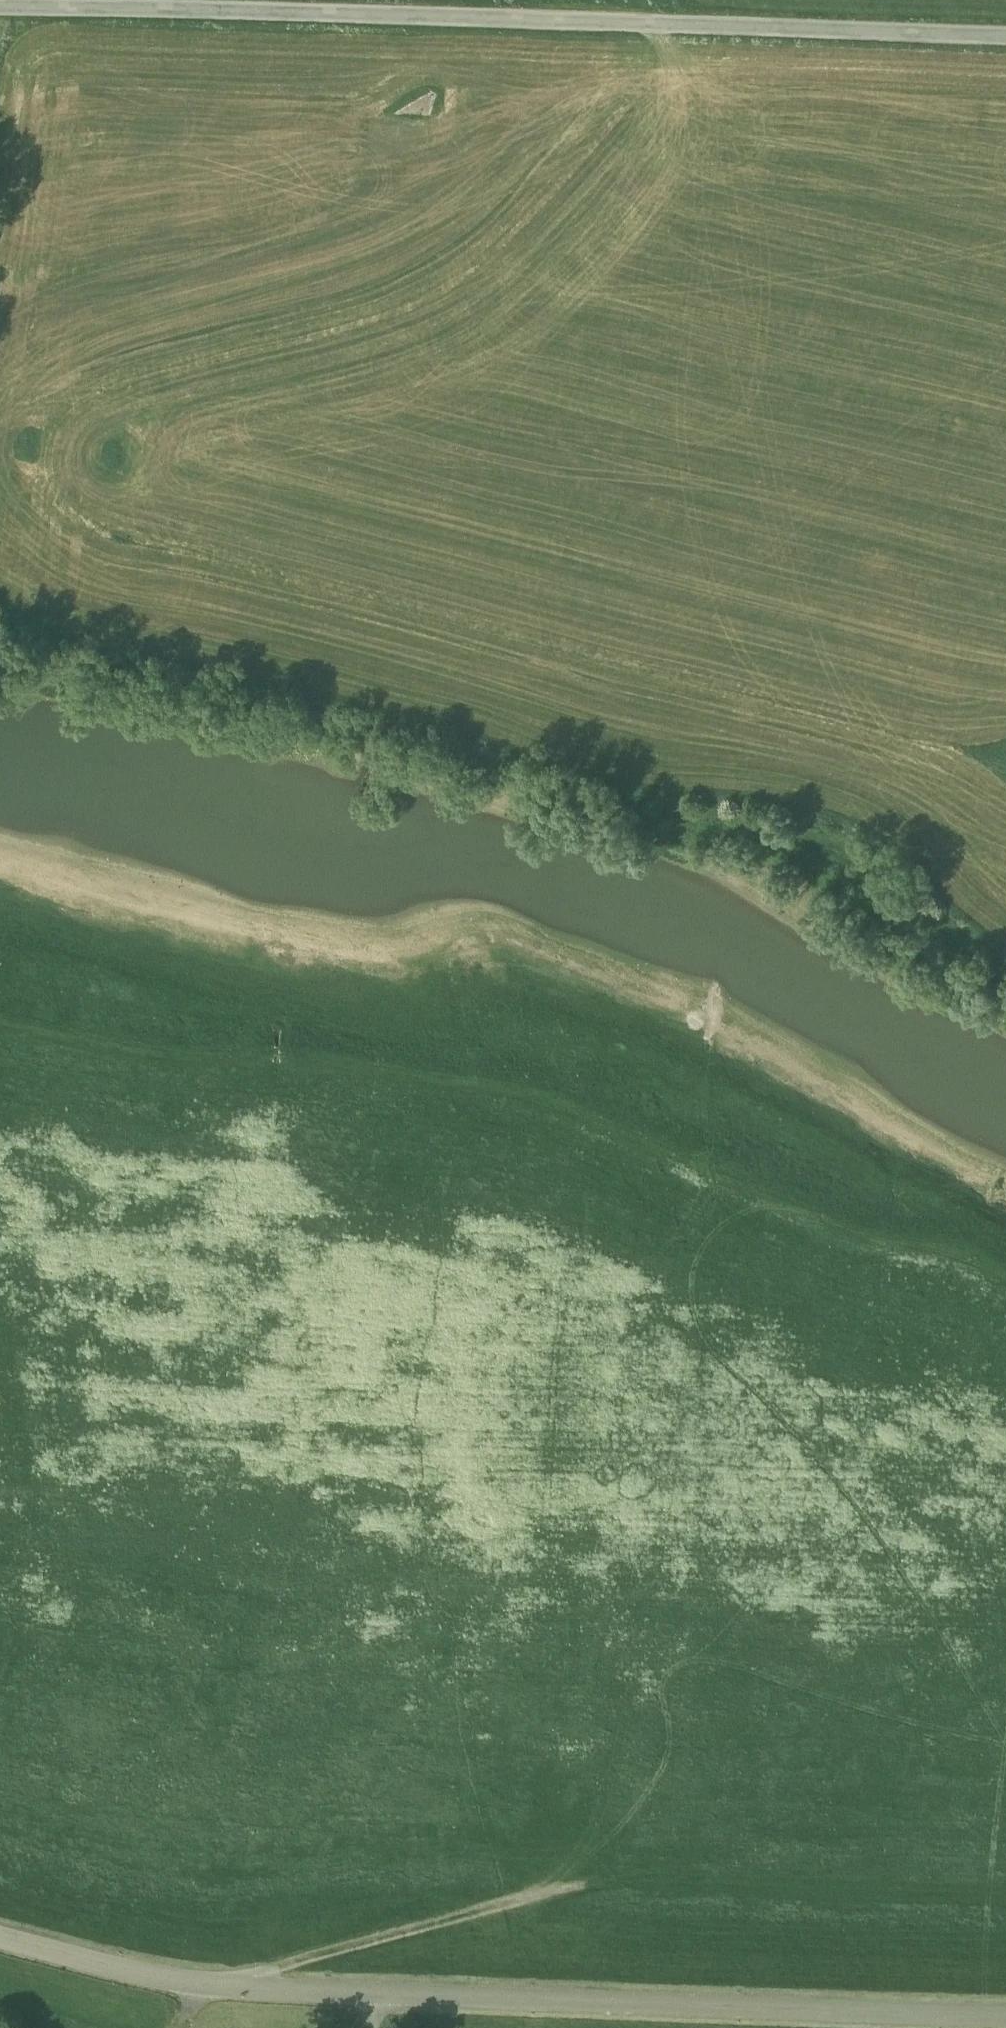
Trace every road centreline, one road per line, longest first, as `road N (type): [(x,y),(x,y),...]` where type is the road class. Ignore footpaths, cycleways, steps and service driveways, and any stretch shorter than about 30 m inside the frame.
road 1 (unclassified): [(0,1933),(251,1984),(1005,2008)]
road 2 (unclassified): [(0,4),(1005,33)]

